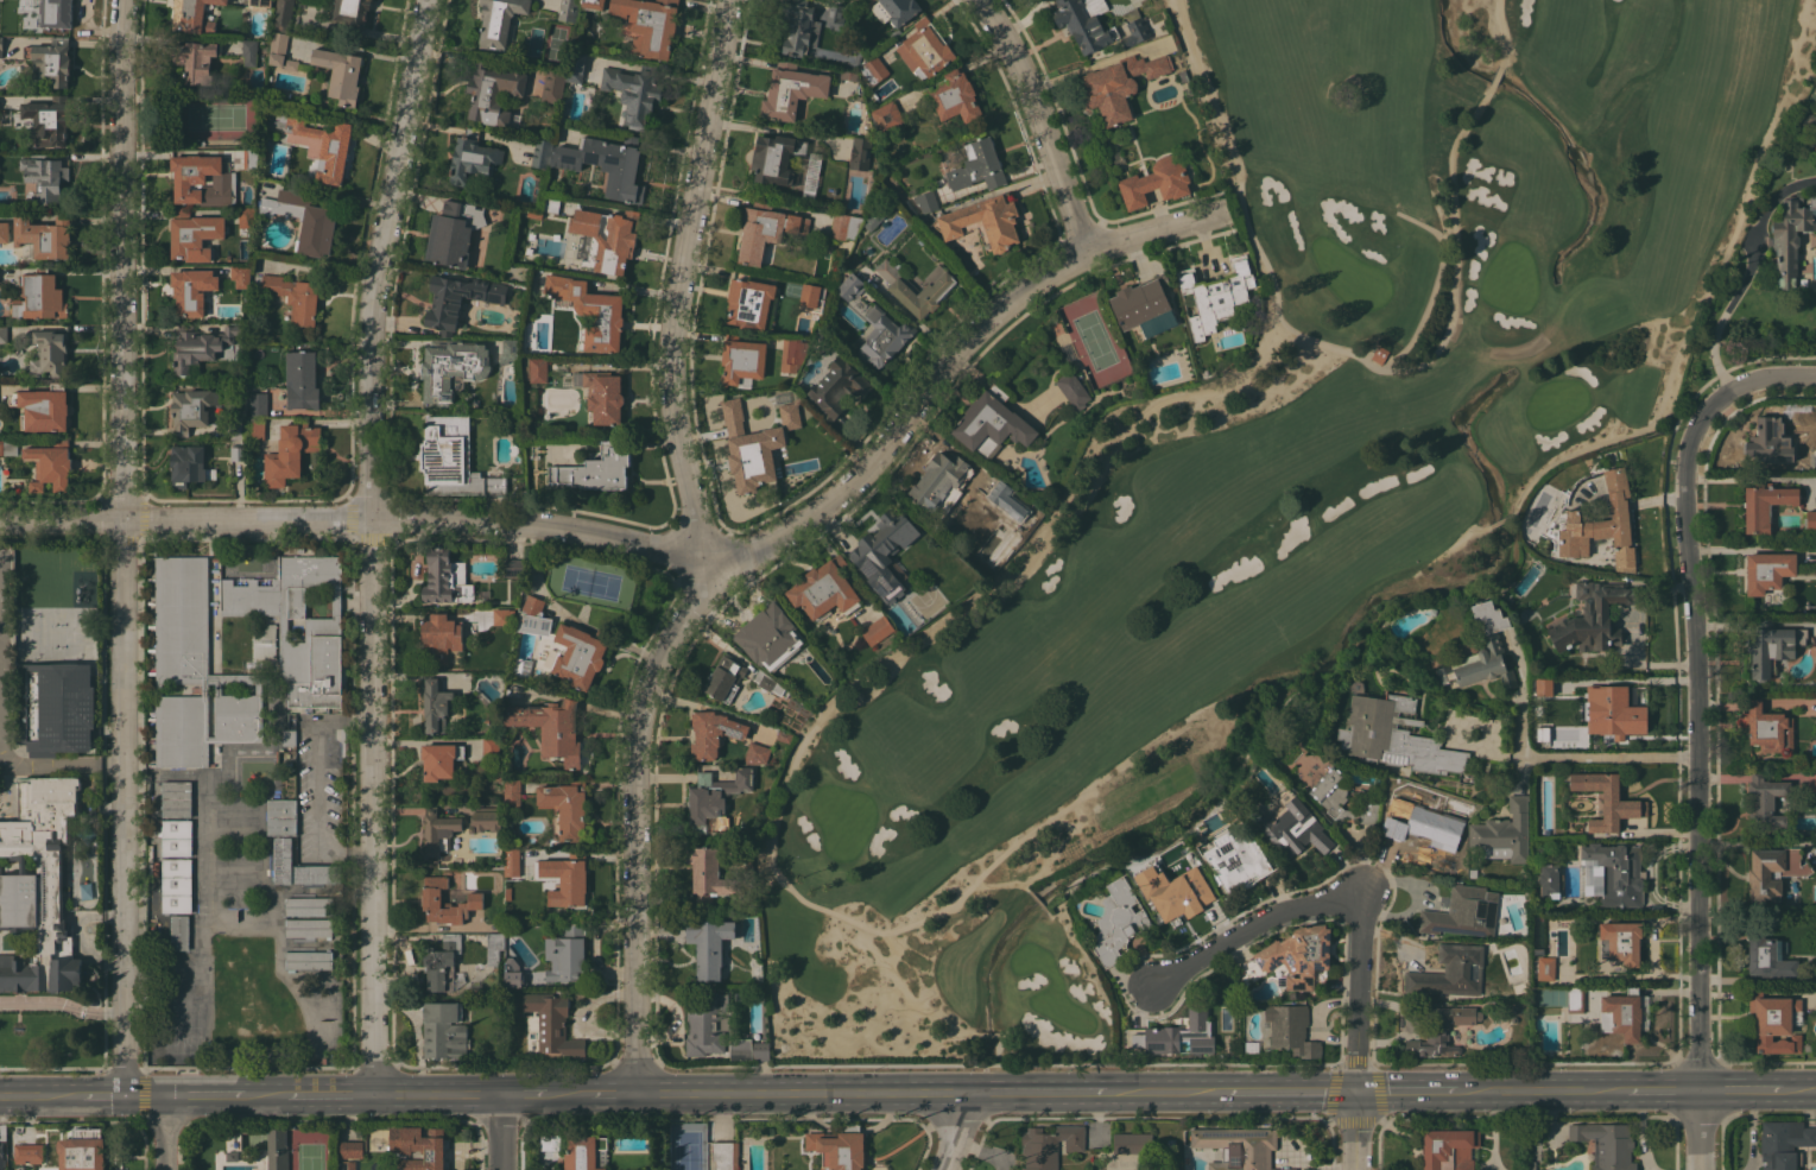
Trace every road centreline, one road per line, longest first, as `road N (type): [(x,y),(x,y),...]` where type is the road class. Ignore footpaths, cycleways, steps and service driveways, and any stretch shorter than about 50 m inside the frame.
road 1 (residential): [(1213,215),(1092,251),(1006,304),(839,498),(759,551),(714,570),(640,540),(519,521),(0,519)]
road 2 (residential): [(733,0),(672,328),(670,367),(688,472),(714,570),(663,662),(643,726),(638,1092)]
road 3 (residential): [(119,0),(125,1093)]
road 4 (residential): [(1687,531),(1697,669),(1699,1169)]
road 5 (residential): [(377,518),(377,1092)]
road 6 (residential): [(427,0),(386,219),(377,518)]
road 7 (residential): [(1156,987),(1258,921),(1358,887),(1361,1092)]
road 8 (secondary): [(1361,1092),(966,1093)]
road 9 (residential): [(974,0),(1014,63),(1092,251)]
road 10 (secondary): [(638,1092),(900,1093)]
road 11 (residential): [(1815,377),(1766,378),(1715,405),(1688,455),(1687,531)]
road 12 (residential): [(1697,752),(1521,753)]
road 13 (secondary): [(1628,1092),(1455,1092)]
road 14 (secondary): [(502,1093),(377,1092)]

